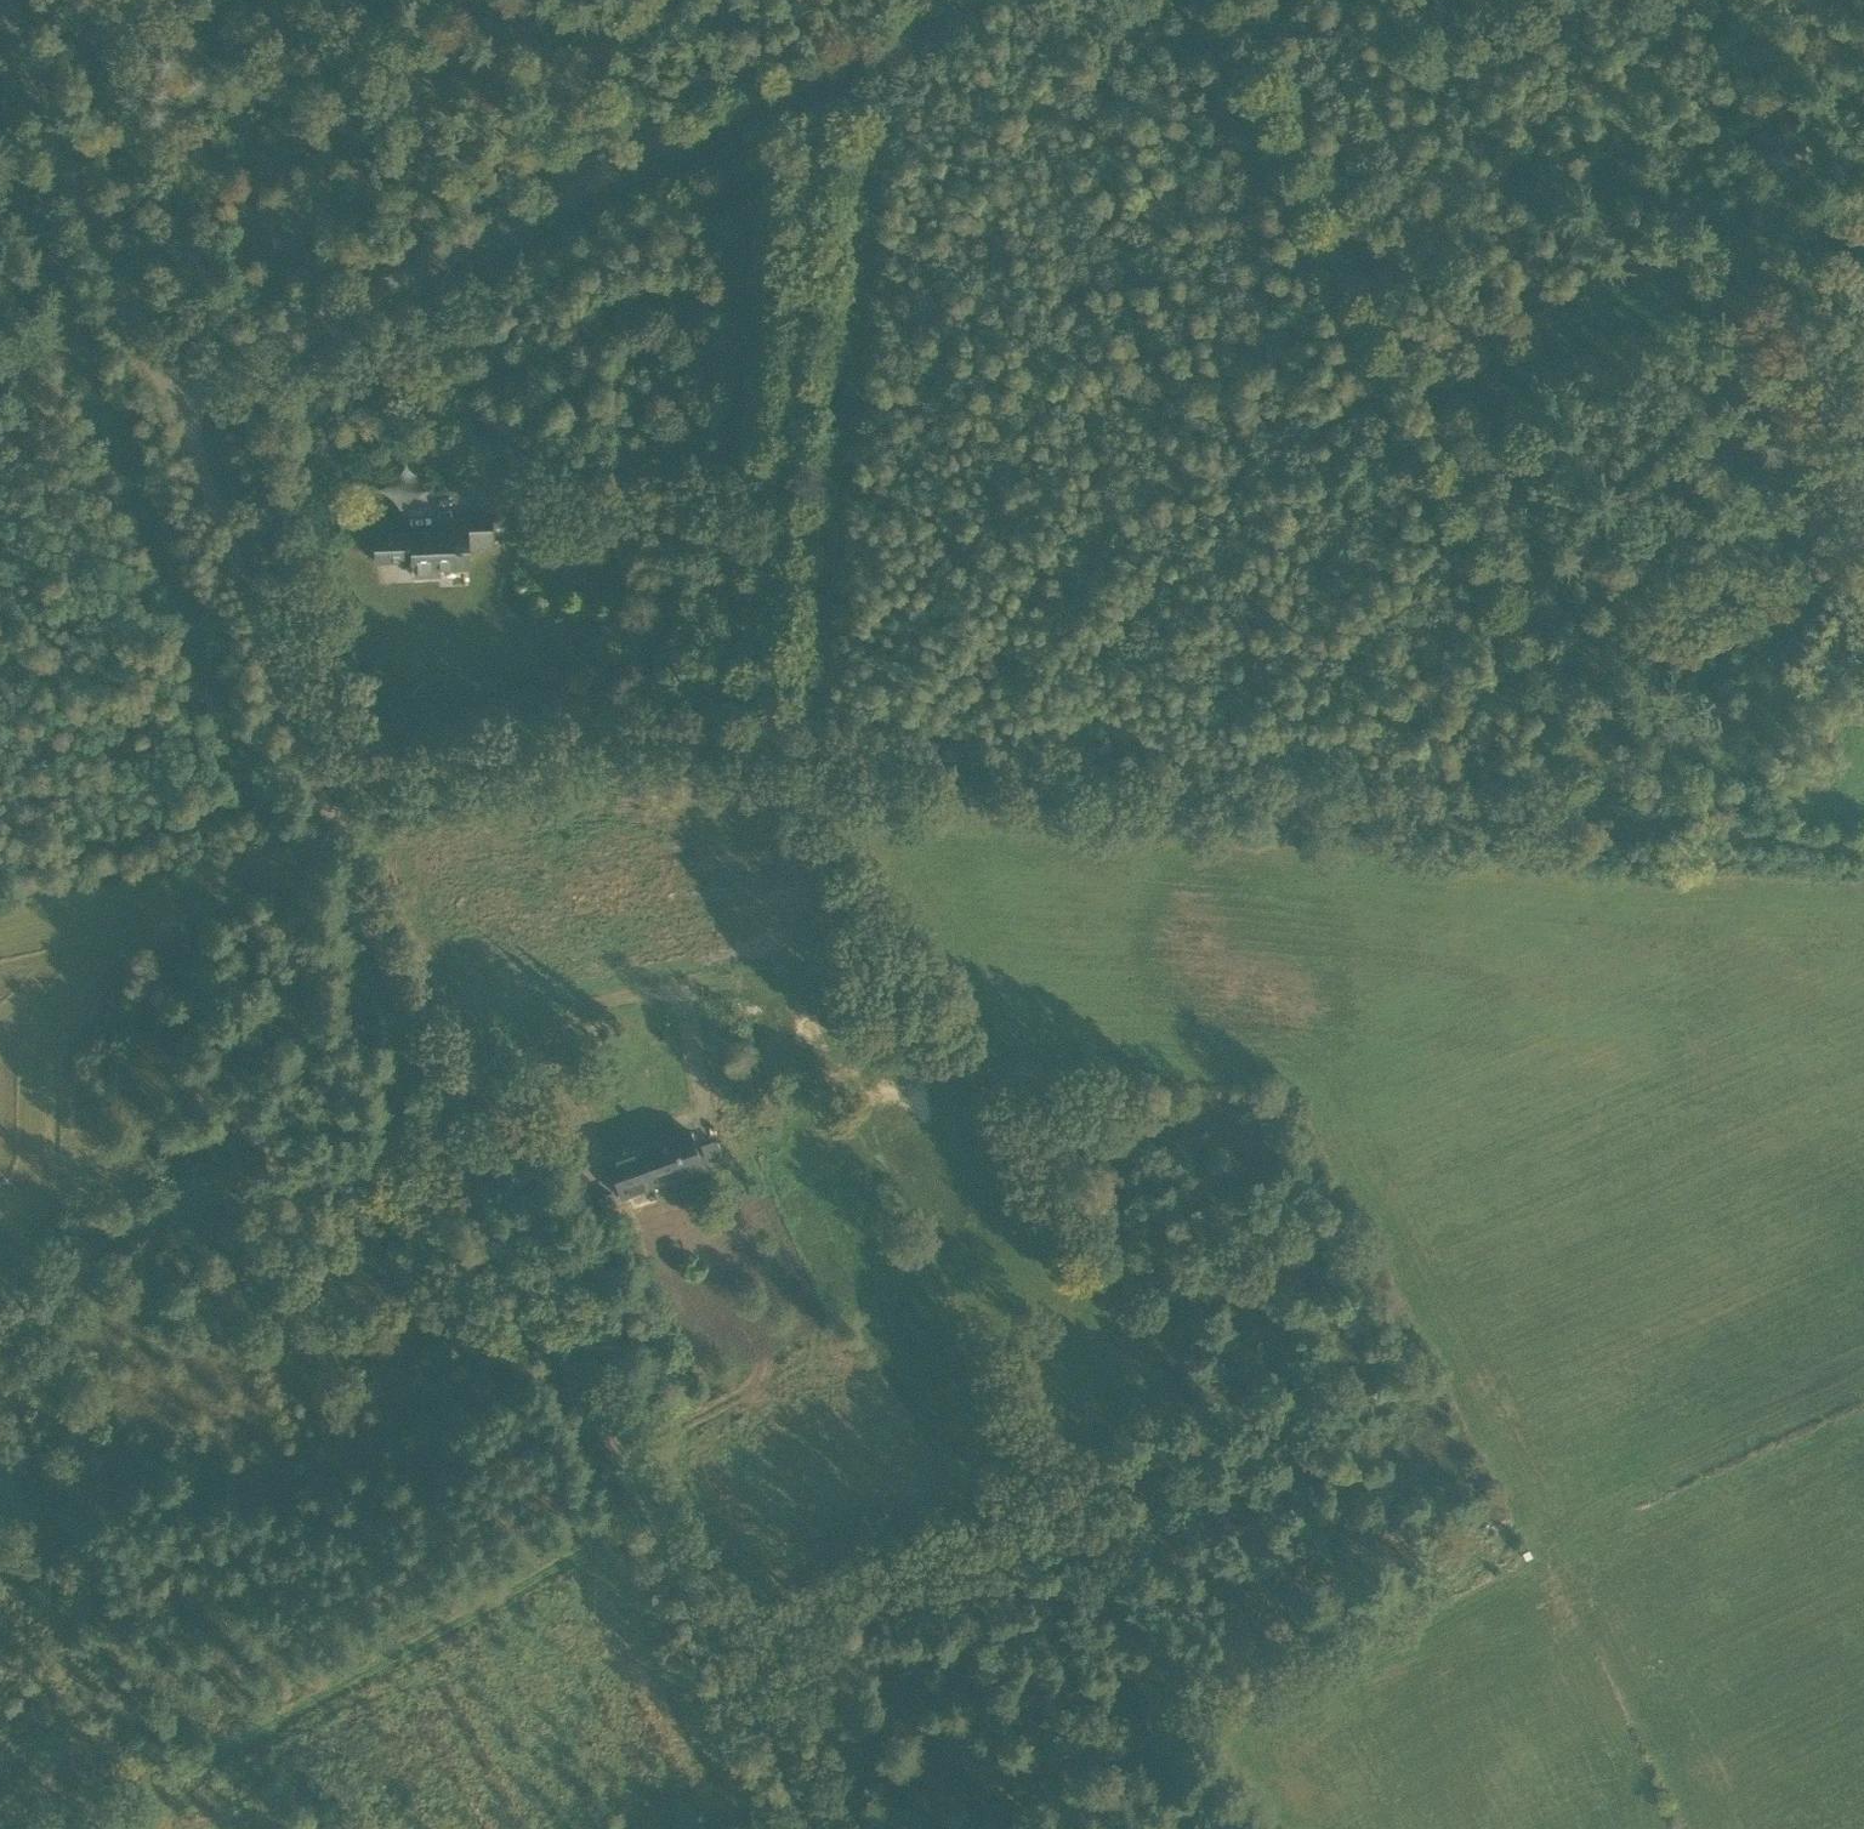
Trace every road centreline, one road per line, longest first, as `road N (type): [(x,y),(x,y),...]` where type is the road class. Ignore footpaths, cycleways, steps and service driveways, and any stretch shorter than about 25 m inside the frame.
road 1 (track): [(333,818),(465,1150),(837,1828)]
road 2 (track): [(1627,808),(1511,594),(1221,0)]
road 3 (unclassified): [(172,388),(211,381),(937,0)]
road 4 (track): [(986,1828),(1500,1558)]
road 5 (track): [(172,388),(333,818)]
road 6 (unclassified): [(172,388),(145,352),(1,0)]
road 7 (track): [(333,818),(0,884)]
road 8 (track): [(1863,552),(1734,263)]

